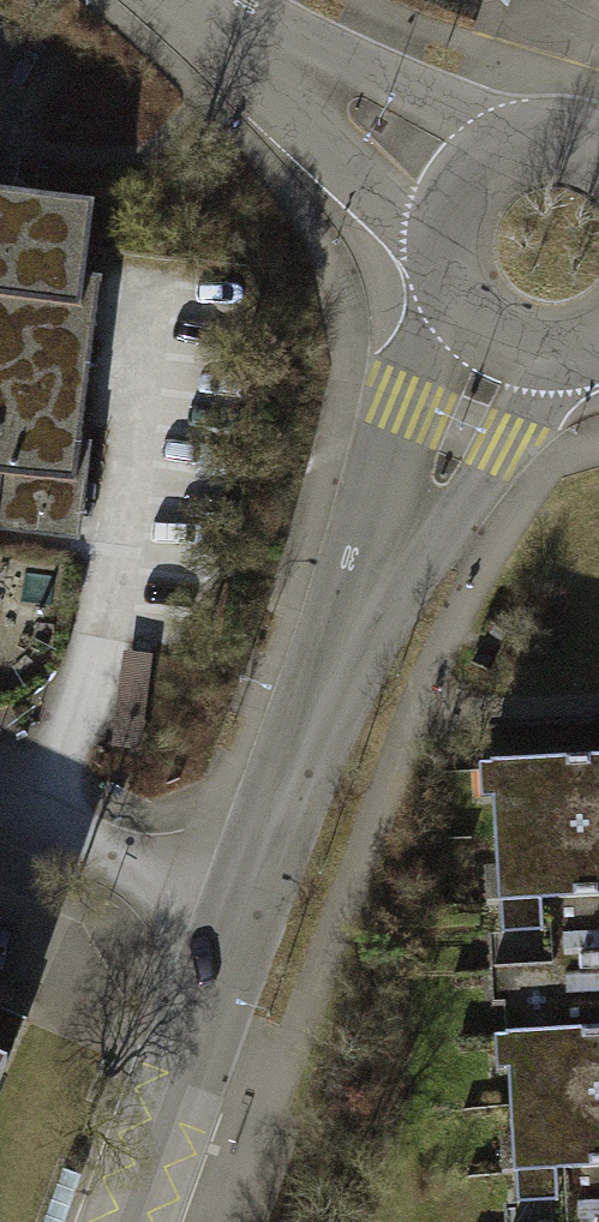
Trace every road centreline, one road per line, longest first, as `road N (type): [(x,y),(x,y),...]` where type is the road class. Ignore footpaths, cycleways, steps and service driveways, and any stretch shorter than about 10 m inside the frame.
road 1 (residential): [(497,352),(346,660),(241,921)]
road 2 (residential): [(241,921),(132,1221)]
road 3 (residential): [(452,188),(195,0)]
road 4 (residential): [(241,921),(0,813)]
road 5 (residential): [(452,188),(437,223),(435,261),(445,298),(467,329),(497,352)]
road 6 (residential): [(598,143),(530,134),(500,144),(452,188)]

